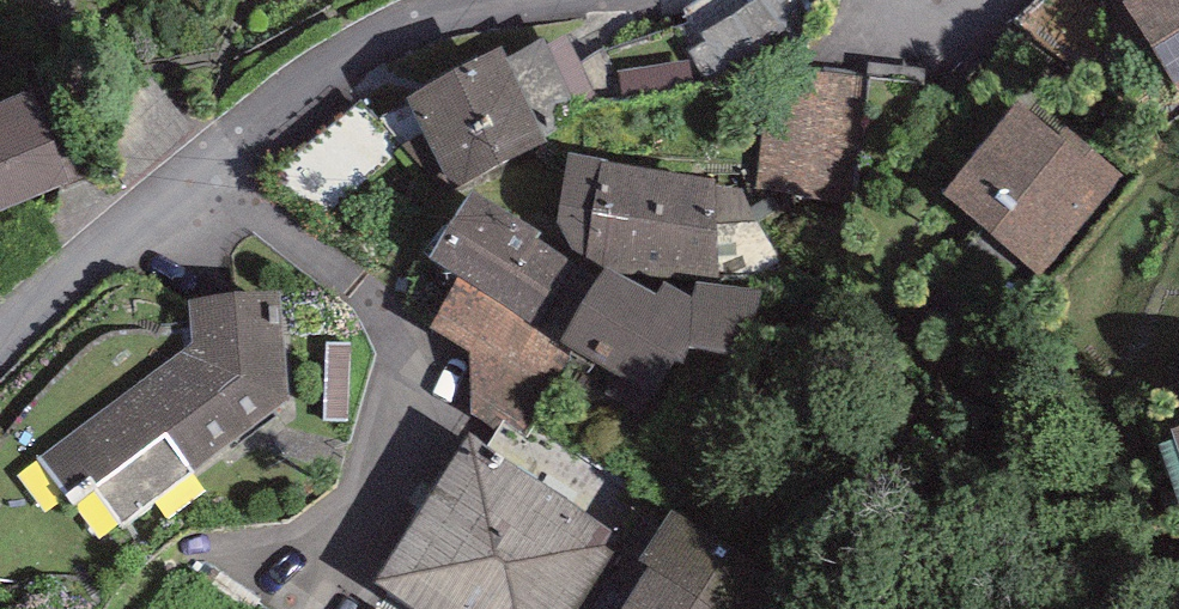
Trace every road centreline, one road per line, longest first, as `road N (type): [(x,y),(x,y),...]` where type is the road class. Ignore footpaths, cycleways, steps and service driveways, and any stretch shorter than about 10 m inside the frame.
road 1 (tertiary): [(0,350),(208,156),(338,50),(439,11),(514,0)]

